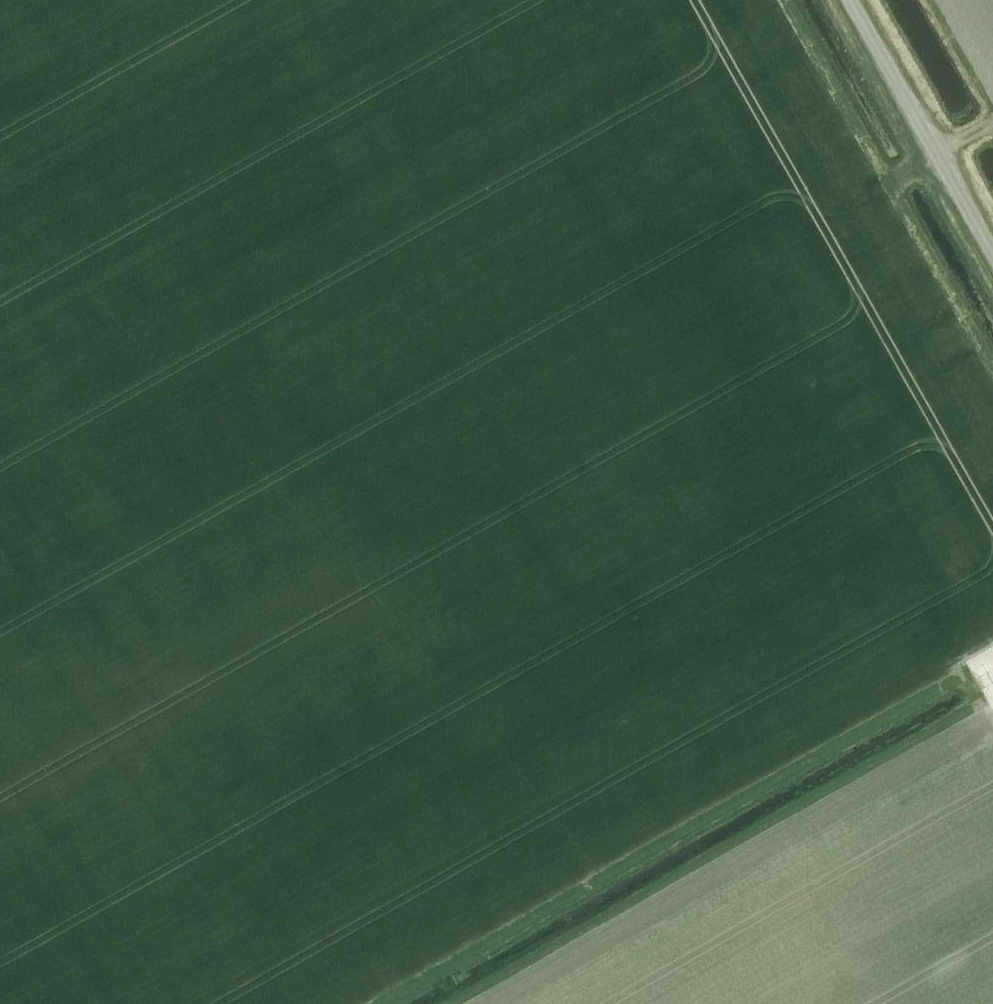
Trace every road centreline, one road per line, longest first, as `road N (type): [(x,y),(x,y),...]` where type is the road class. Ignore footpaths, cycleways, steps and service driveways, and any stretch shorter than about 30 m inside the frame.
road 1 (unclassified): [(992,227),(863,0)]

